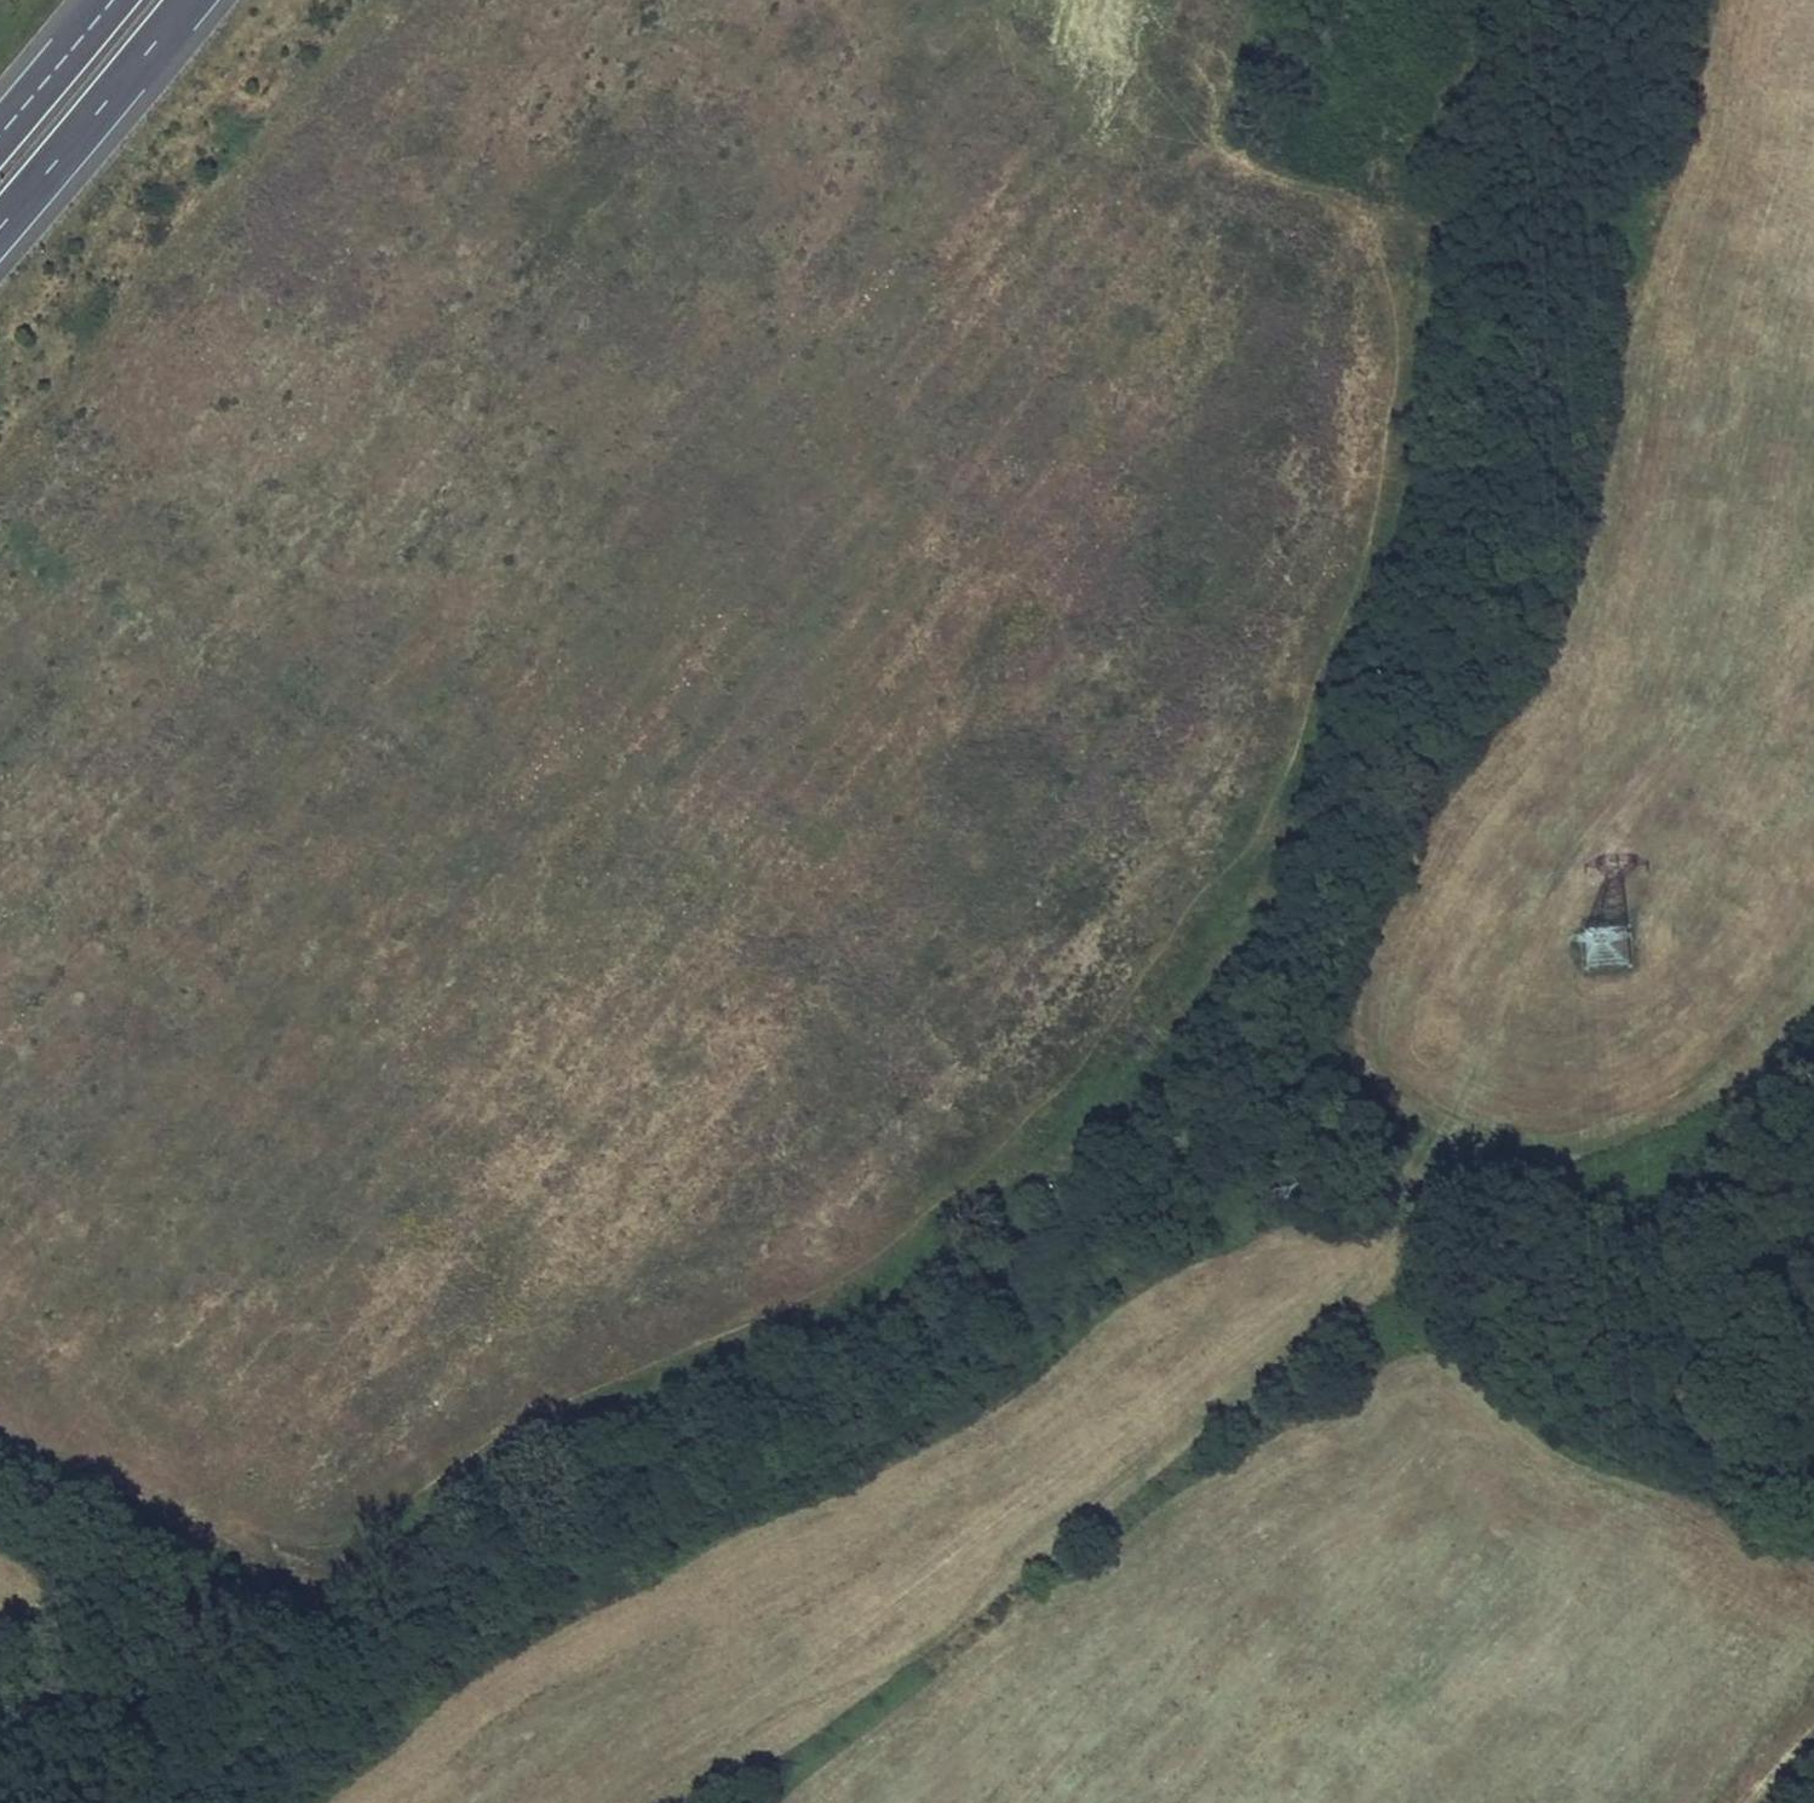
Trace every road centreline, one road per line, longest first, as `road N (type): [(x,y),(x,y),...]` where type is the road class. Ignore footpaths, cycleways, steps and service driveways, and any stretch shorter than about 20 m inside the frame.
road 1 (trunk): [(0,227),(191,0)]
road 2 (trunk): [(111,0),(0,135)]

